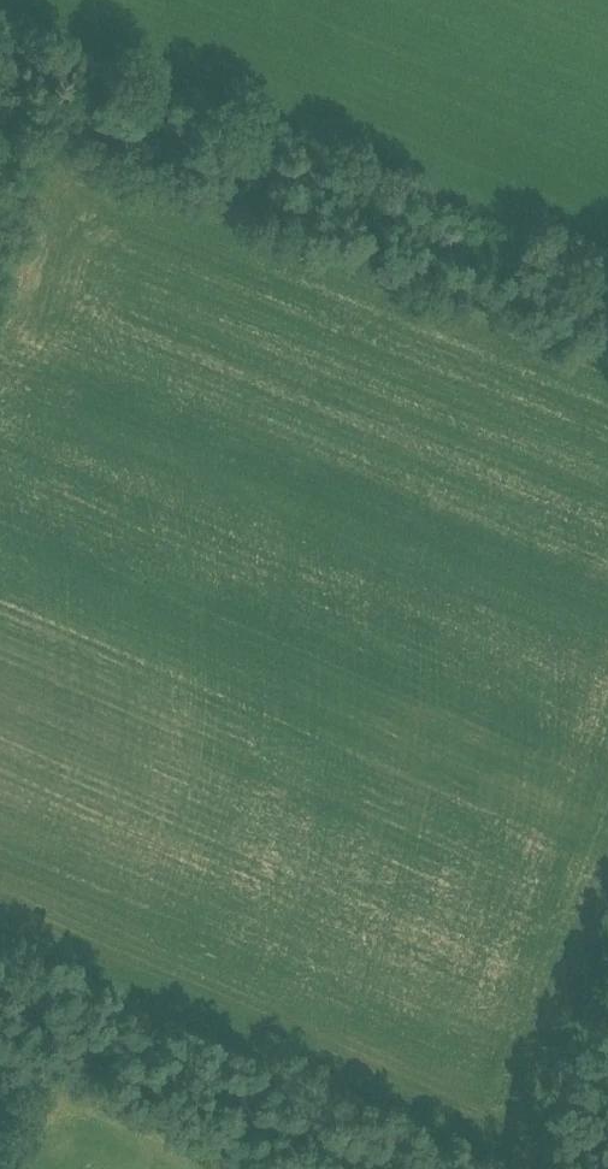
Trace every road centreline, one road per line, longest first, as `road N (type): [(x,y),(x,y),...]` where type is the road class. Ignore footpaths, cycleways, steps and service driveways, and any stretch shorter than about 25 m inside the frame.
road 1 (track): [(276,1168),(0,1052)]

